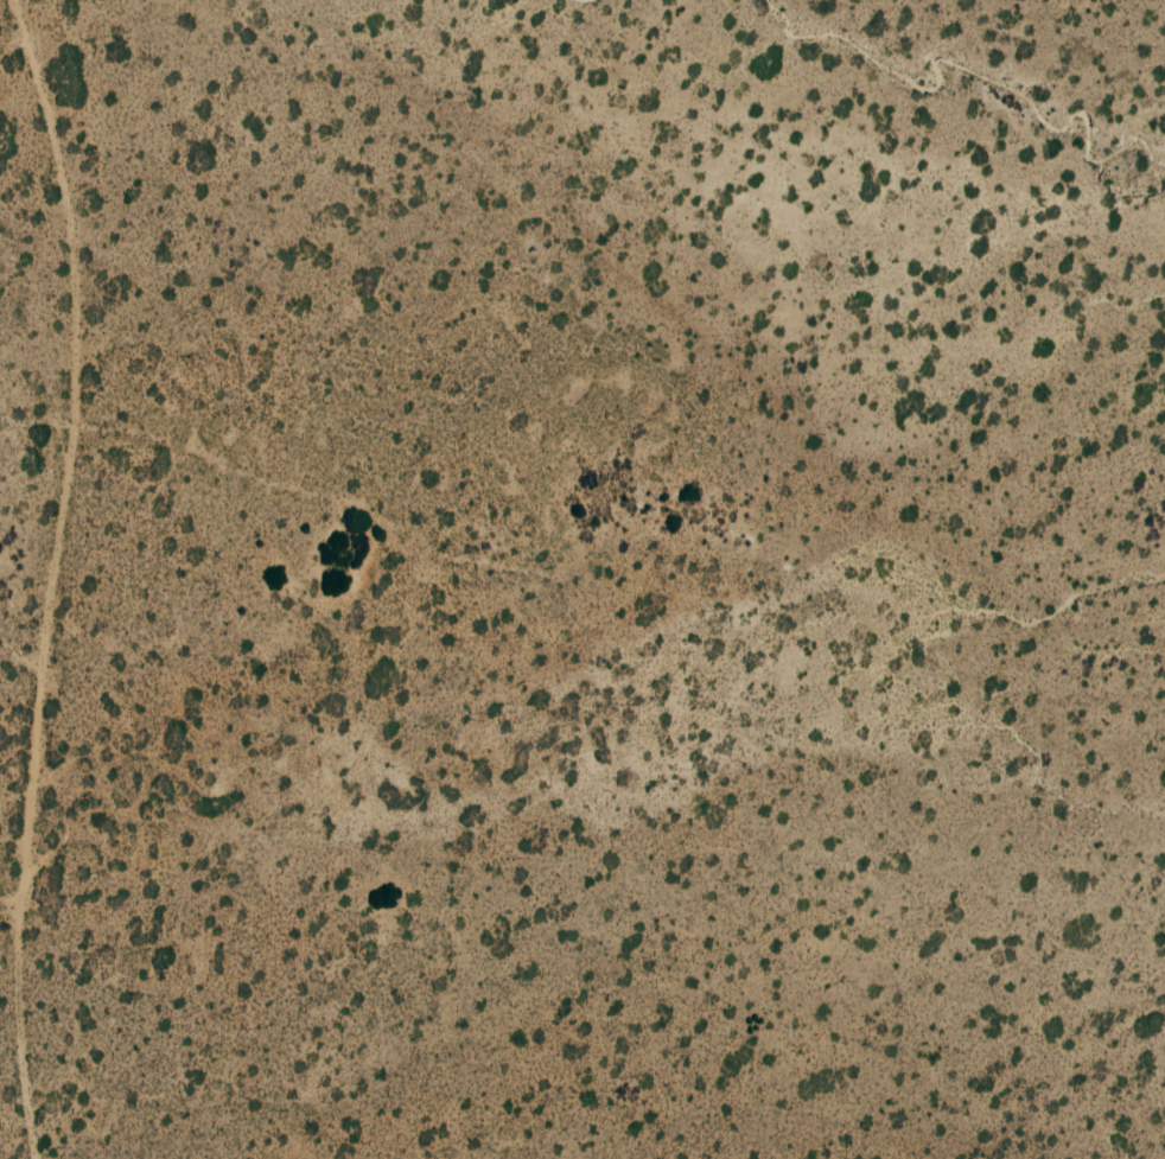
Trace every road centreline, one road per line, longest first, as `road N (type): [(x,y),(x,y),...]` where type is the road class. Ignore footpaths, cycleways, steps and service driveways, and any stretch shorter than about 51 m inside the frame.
road 1 (track): [(30,1138),(26,898),(78,409),(78,189),(17,0)]

